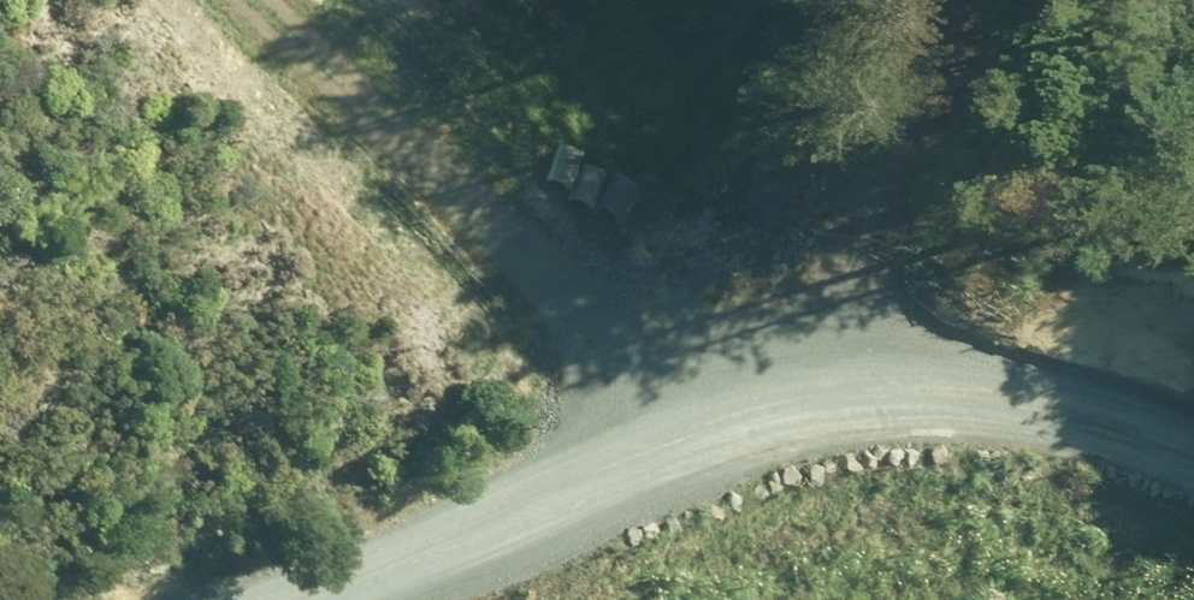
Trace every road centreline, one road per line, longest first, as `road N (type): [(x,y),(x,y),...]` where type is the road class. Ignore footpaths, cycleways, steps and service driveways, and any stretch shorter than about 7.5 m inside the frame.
road 1 (unclassified): [(287,599),(468,536),(733,468),(898,459),(1057,482),(1193,533)]
road 2 (track): [(733,468),(493,199),(253,0)]
road 3 (track): [(733,468),(921,250),(1072,0)]

